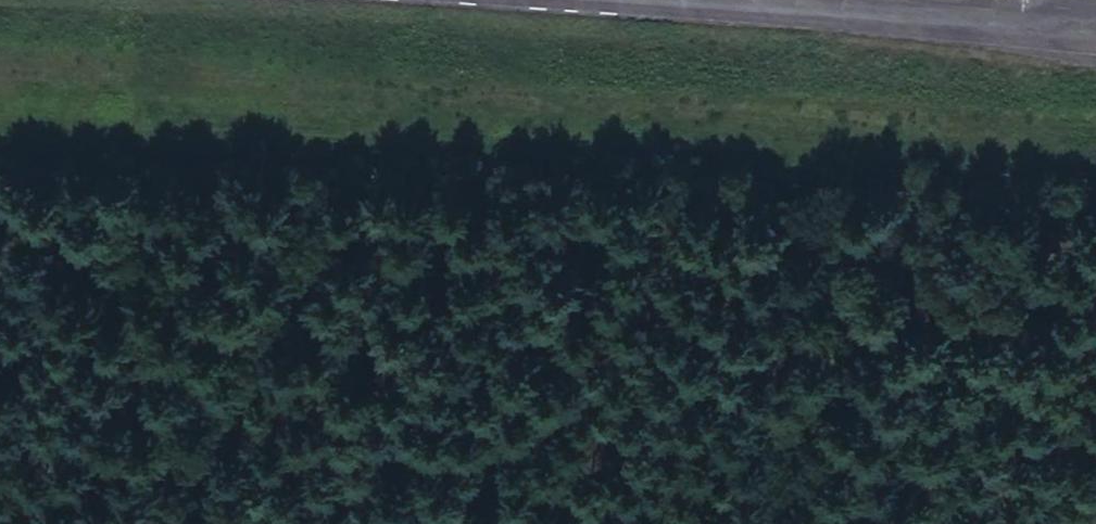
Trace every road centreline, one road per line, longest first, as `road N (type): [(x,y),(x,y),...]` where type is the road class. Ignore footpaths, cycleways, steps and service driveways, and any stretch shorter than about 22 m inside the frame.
road 1 (track): [(1095,204),(0,184)]

